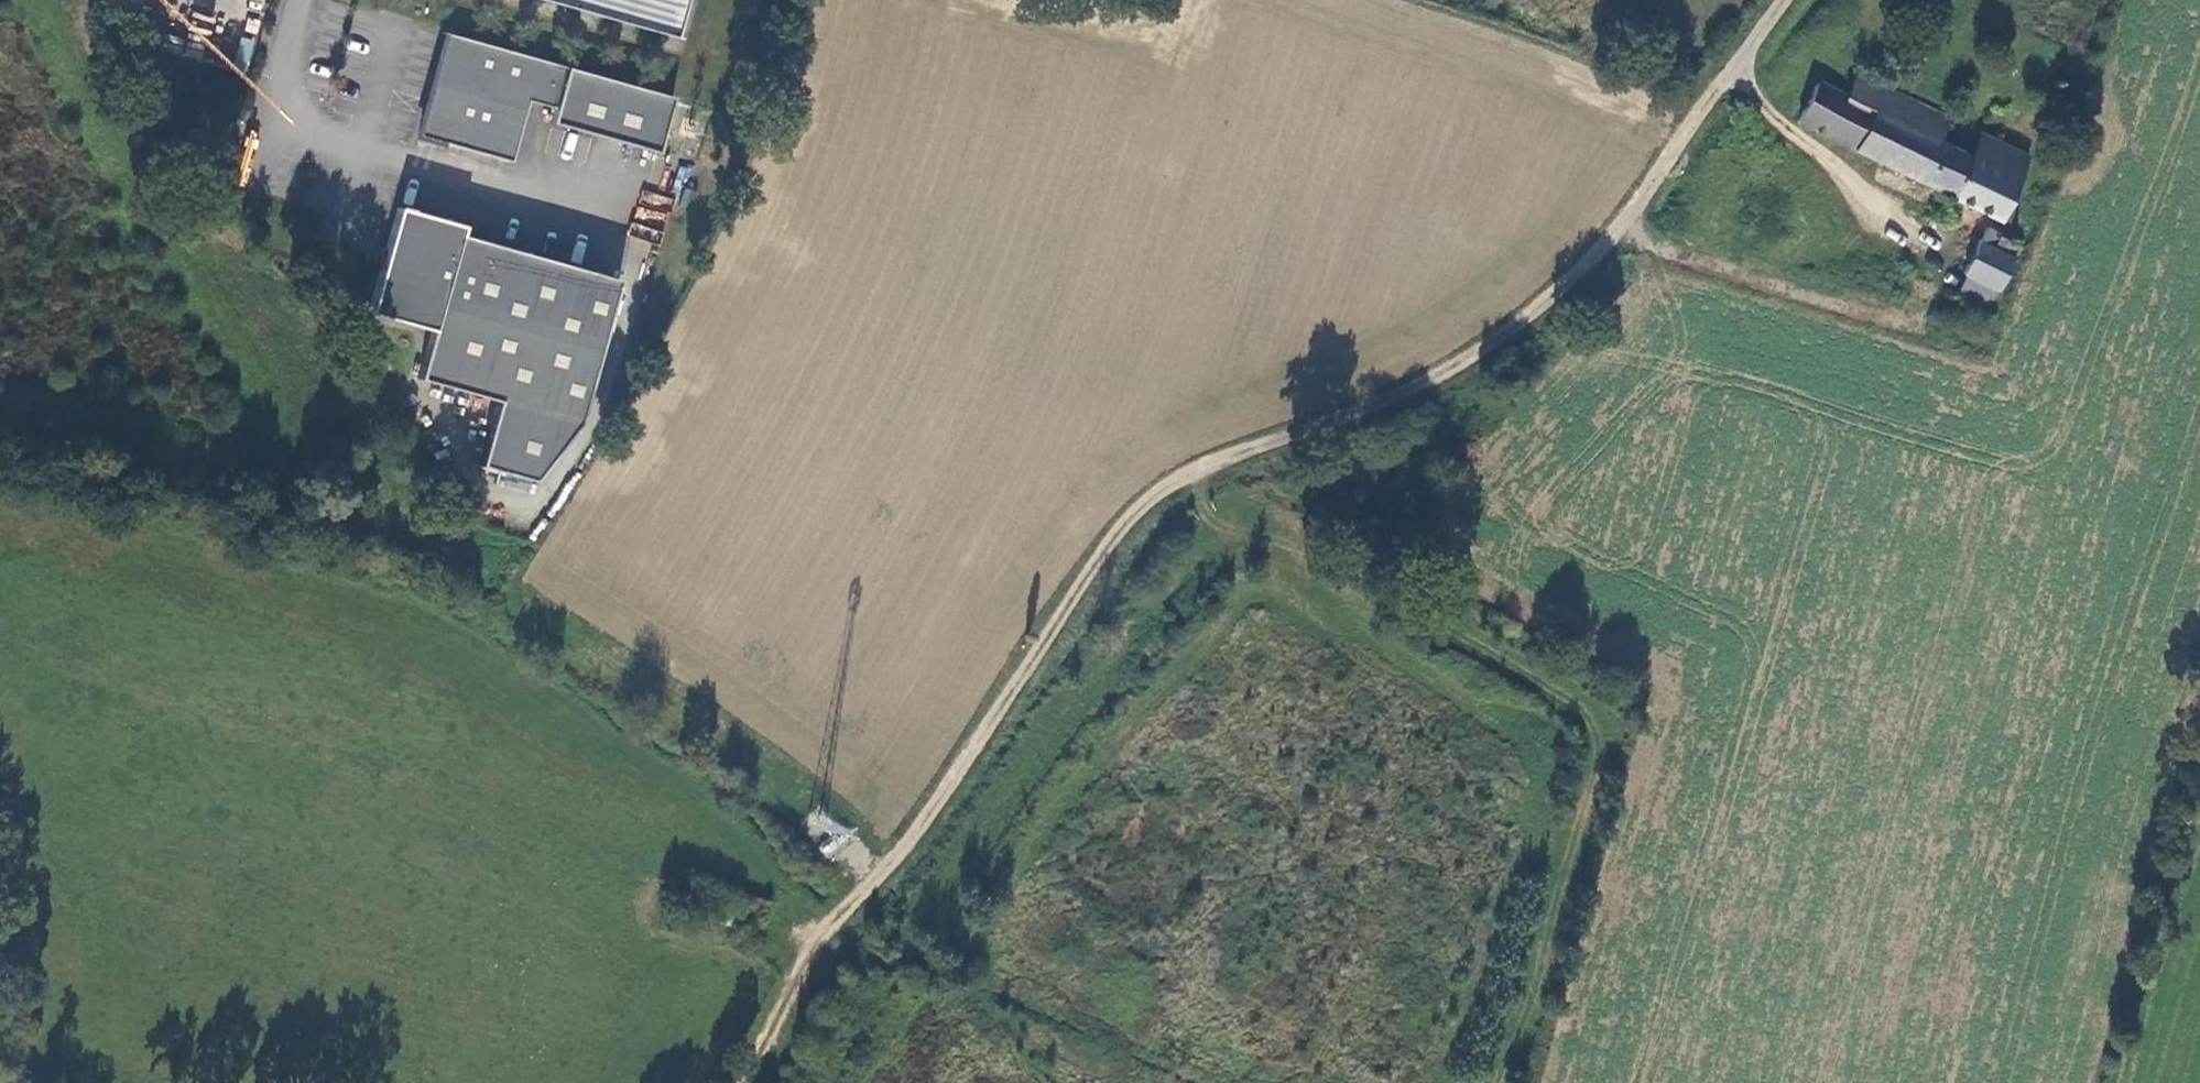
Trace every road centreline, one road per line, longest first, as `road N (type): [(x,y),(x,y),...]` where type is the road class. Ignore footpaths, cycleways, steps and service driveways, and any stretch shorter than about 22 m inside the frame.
road 1 (track): [(774,1082),(843,936),(1149,500),(1184,470),(1367,410),(1468,363),(1549,297),(1665,168),(1724,80)]

